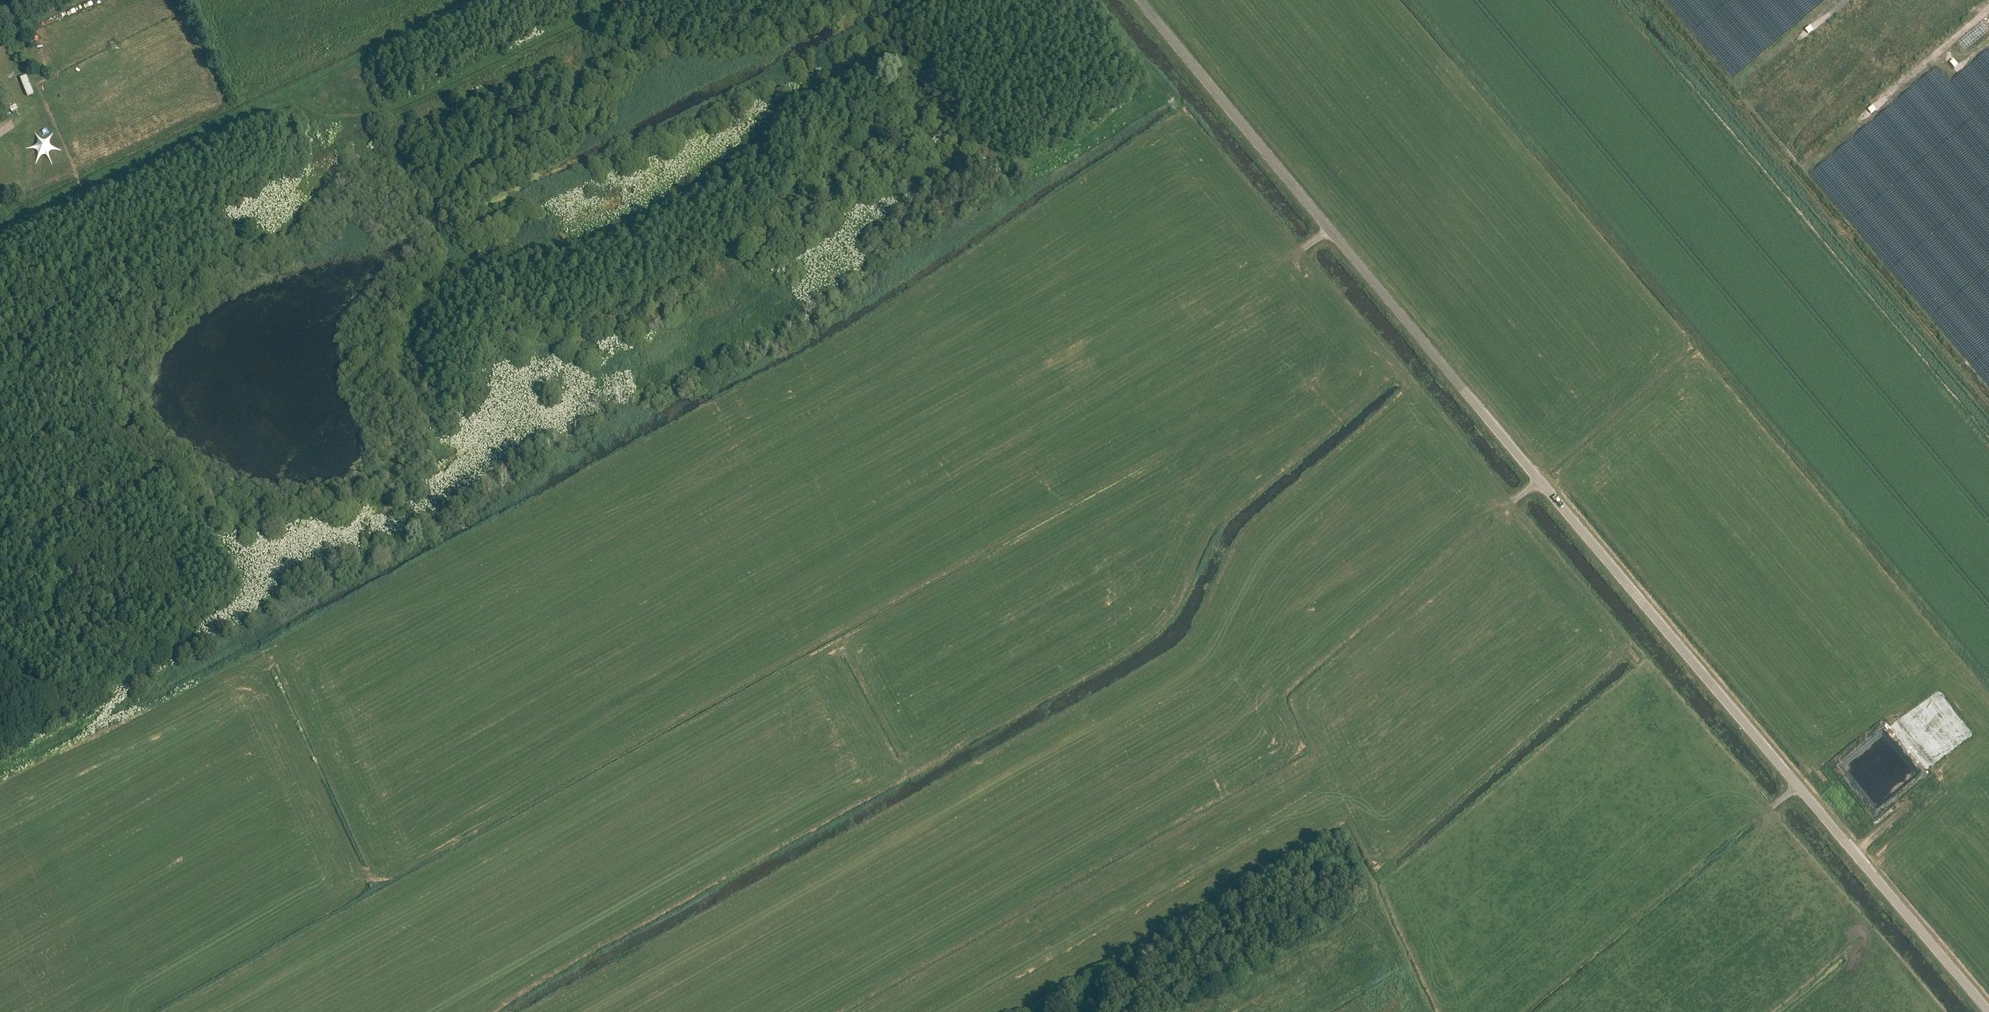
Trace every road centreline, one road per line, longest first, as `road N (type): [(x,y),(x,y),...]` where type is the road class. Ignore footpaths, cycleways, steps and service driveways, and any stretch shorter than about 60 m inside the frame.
road 1 (unclassified): [(1988,1011),(1463,389)]
road 2 (track): [(0,229),(283,100),(321,113),(390,112),(627,0)]
road 3 (unclassified): [(1141,0),(1463,389)]

